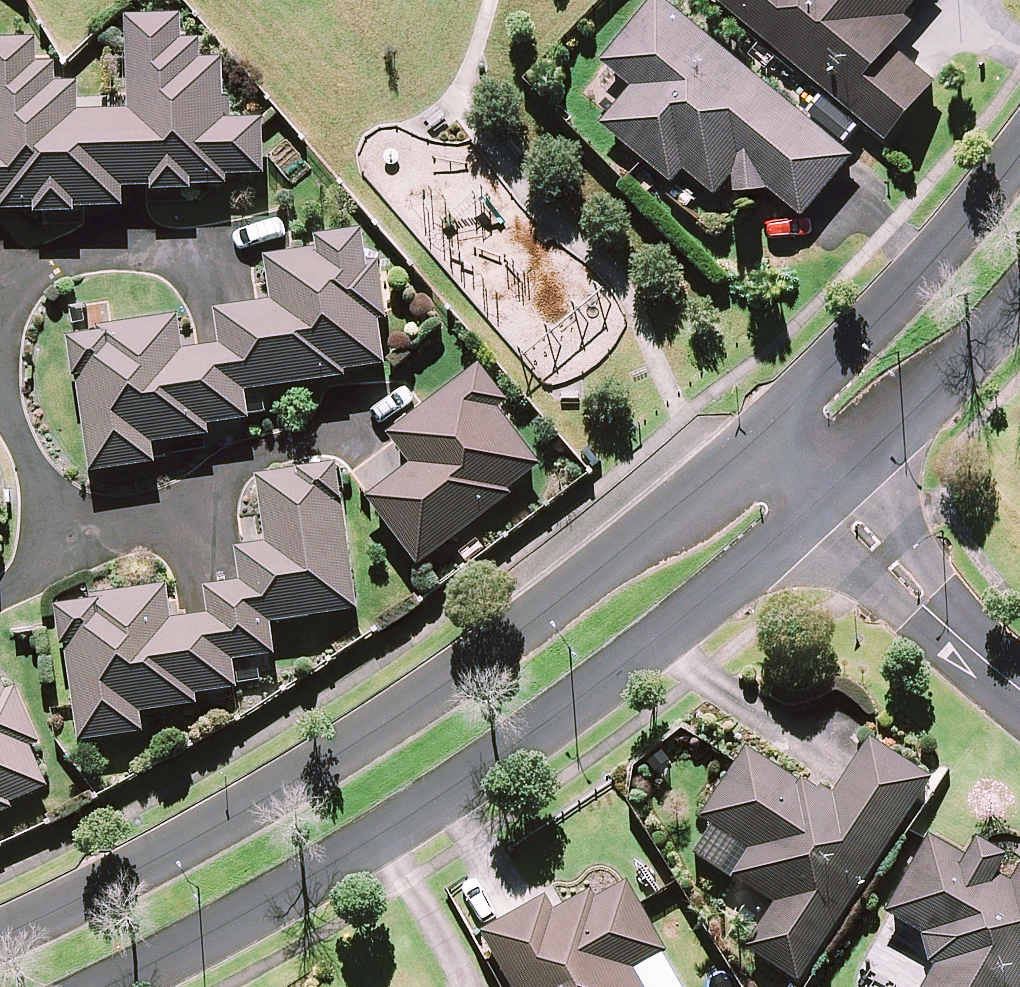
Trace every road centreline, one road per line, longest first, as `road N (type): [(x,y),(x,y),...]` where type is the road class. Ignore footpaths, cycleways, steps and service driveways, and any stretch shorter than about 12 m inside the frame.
road 1 (tertiary): [(0,928),(152,857),(329,756),(762,445)]
road 2 (tertiary): [(827,504),(563,714),(383,835),(178,957),(107,986)]
road 3 (tertiary): [(762,445),(994,187),(1019,147)]
road 4 (residential): [(383,402),(74,552)]
road 5 (residential): [(0,308),(62,254),(267,235)]
road 6 (tertiary): [(1019,304),(827,504)]
road 7 (residential): [(1019,681),(827,504)]
road 8 (residential): [(74,552),(0,402)]

